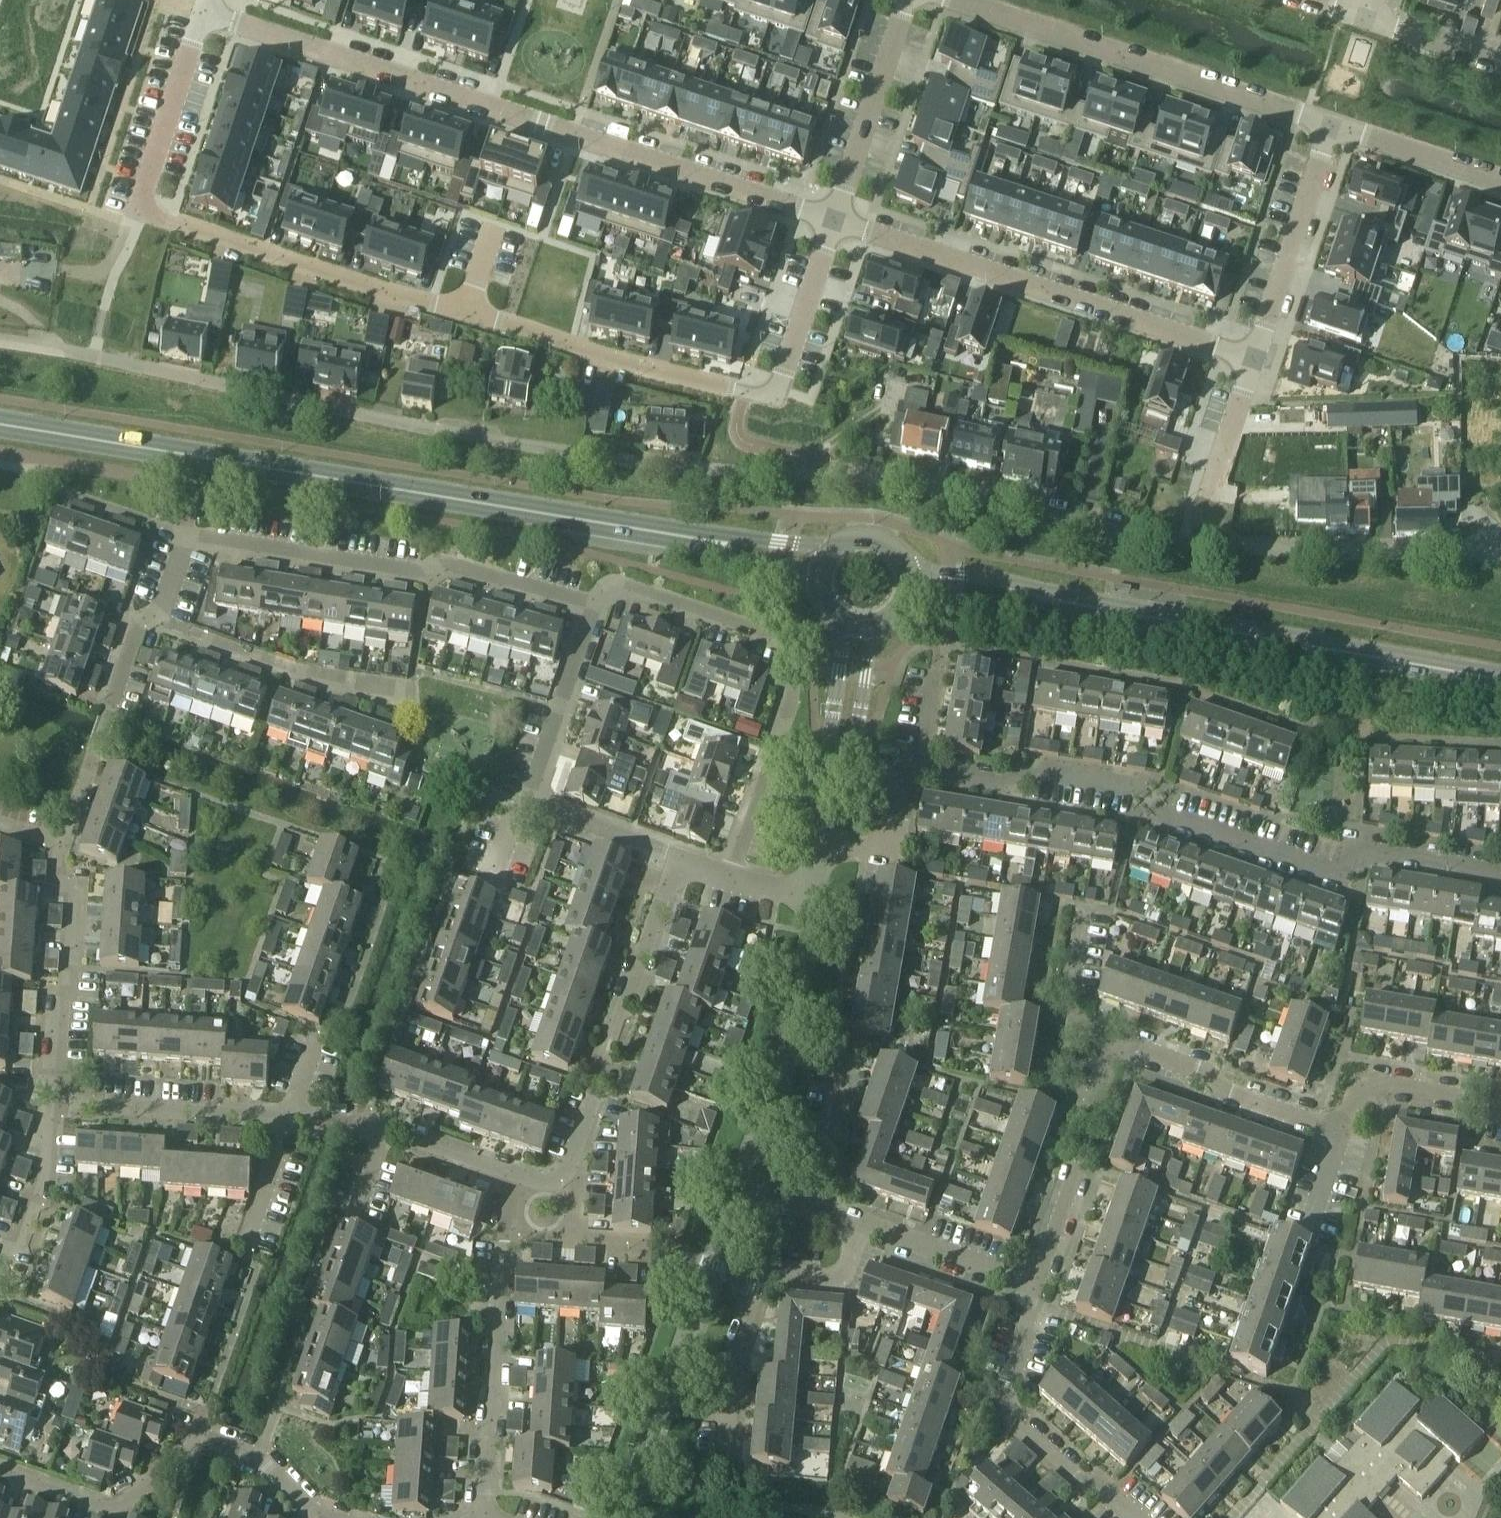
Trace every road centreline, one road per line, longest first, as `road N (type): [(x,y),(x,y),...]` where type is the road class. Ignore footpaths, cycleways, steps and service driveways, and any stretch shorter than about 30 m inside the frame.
road 1 (residential): [(0,340),(598,458),(892,480),(1217,545),(1500,560)]
road 2 (residential): [(837,215),(772,398),(379,292),(137,209)]
road 3 (residential): [(837,215),(1254,355),(1334,125)]
road 4 (residential): [(203,9),(837,215)]
road 5 (tertiary): [(654,530),(0,424)]
road 6 (residential): [(1500,880),(1355,849),(1335,878),(1177,819),(1129,785),(1046,770),(1002,785),(917,770)]
road 7 (residential): [(599,608),(447,561),(414,573),(186,532),(160,608),(133,625),(107,710)]
road 8 (residential): [(731,875),(789,696),(781,646),(613,591),(599,608)]
road 9 (tertiary): [(1500,680),(1088,607)]
road 10 (residential): [(948,0),(1334,125)]
road 11 (residential): [(0,1470),(109,1509),(200,1440),(263,1461),(324,1517)]
road 12 (unclassified): [(627,1517),(743,1183)]
road 13 (residential): [(566,1180),(677,858)]
road 14 (residential): [(723,1472),(733,1348),(759,1274),(834,1279),(847,1266),(860,1224)]
road 15 (residential): [(484,1517),(503,1242),(523,1184)]
road 16 (residential): [(1139,1517),(1020,1418),(1011,1401),(1036,1284)]
road 17 (unclassified): [(743,1183),(787,1056),(808,900)]
road 18 (residential): [(56,1105),(76,904),(60,873),(61,847)]
road 19 (residential): [(1343,1129),(1229,1093),(1197,1067),(1135,1046),(1113,1048)]
road 20 (residential): [(56,1105),(286,1118)]
road 21 (residential): [(837,215),(910,0)]
road 22 (residential): [(530,803),(599,608)]
road 23 (residential): [(200,19),(137,209)]
road 24 (residential): [(1500,1111),(1450,1093),(1361,1078),(1343,1129)]
road 25 (residential): [(1036,1284),(860,1224)]
road 26 (tertiary): [(1088,607),(960,573),(908,573)]
road 27 (tertiary): [(906,598),(1088,607)]
road 28 (tertiary): [(832,549),(654,530)]
road 29 (residential): [(1334,125),(1500,180)]
road 30 (tertiary): [(654,530),(819,578)]
road 31 (residential): [(0,1263),(39,1198),(56,1105)]
road 32 (unclassified): [(833,789),(859,713),(872,625)]
road 33 (residential): [(820,1210),(845,1043)]
road 34 (unclassified): [(846,623),(833,789)]
road 35 (residential): [(1113,1048),(1061,1003),(1080,914)]
road 36 (residential): [(677,858),(530,803)]
road 37 (residential): [(381,1130),(523,1184)]
road 38 (residential): [(61,847),(107,710)]
road 39 (residential): [(566,1180),(572,1234),(658,1244)]
road 40 (residential): [(246,1249),(286,1118)]
road 41 (residential): [(1500,61),(1371,18)]
road 42 (residential): [(1075,1166),(1036,1284)]
road 43 (residential): [(1075,1166),(1113,1048)]

